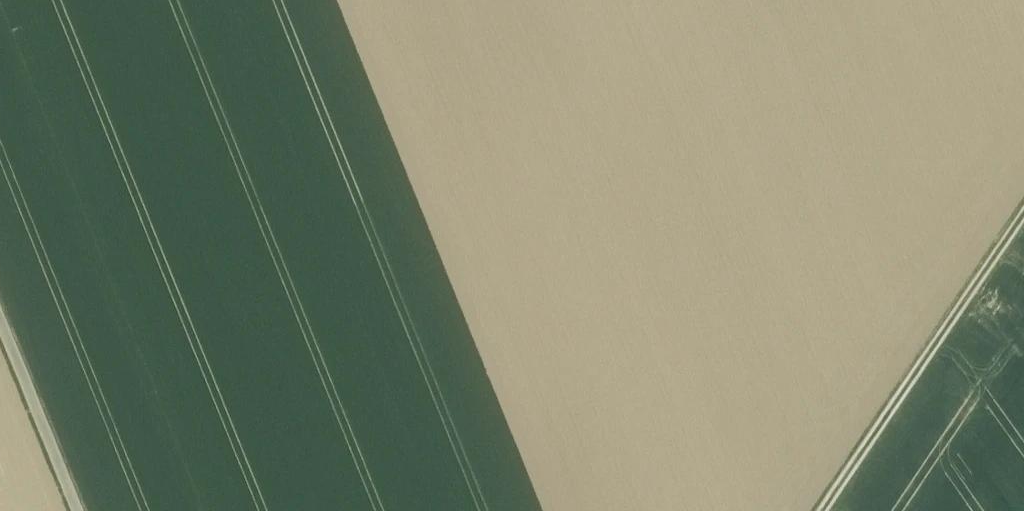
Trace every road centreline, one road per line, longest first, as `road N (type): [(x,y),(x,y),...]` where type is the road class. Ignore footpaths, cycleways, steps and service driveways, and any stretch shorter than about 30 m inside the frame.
road 1 (track): [(1023,206),(813,510)]
road 2 (track): [(79,510),(0,317)]

